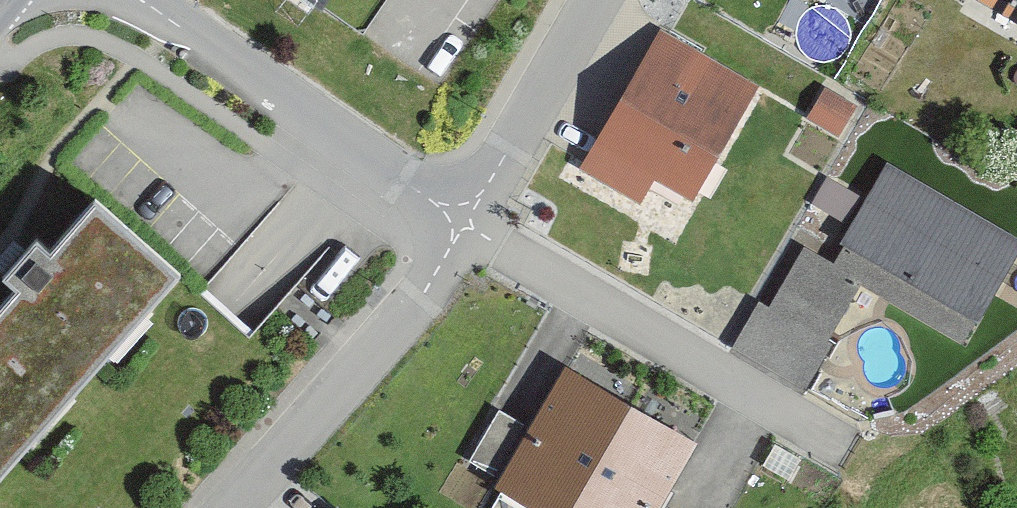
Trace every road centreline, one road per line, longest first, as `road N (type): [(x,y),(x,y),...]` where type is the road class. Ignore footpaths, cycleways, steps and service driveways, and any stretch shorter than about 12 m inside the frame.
road 1 (residential): [(448,225),(841,449)]
road 2 (residential): [(140,0),(448,225)]
road 3 (residential): [(213,507),(448,225)]
road 4 (residential): [(448,225),(581,0)]

